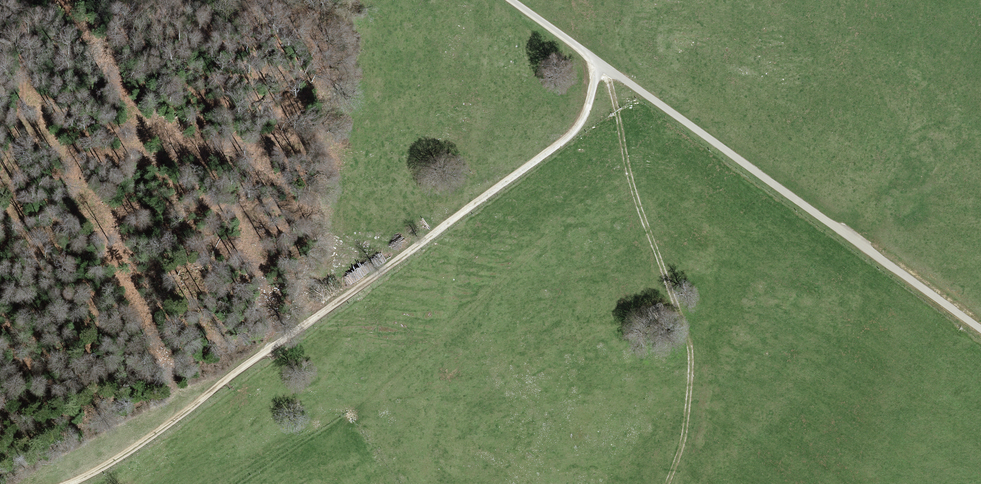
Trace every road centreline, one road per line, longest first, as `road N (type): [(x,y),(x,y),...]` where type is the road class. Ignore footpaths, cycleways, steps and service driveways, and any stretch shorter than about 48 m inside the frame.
road 1 (track): [(77,483),(561,145),(591,100),(598,62)]
road 2 (track): [(510,0),(980,330)]
road 3 (track): [(667,483),(691,359),(598,62)]
road 4 (track): [(25,0),(21,121),(0,185)]

